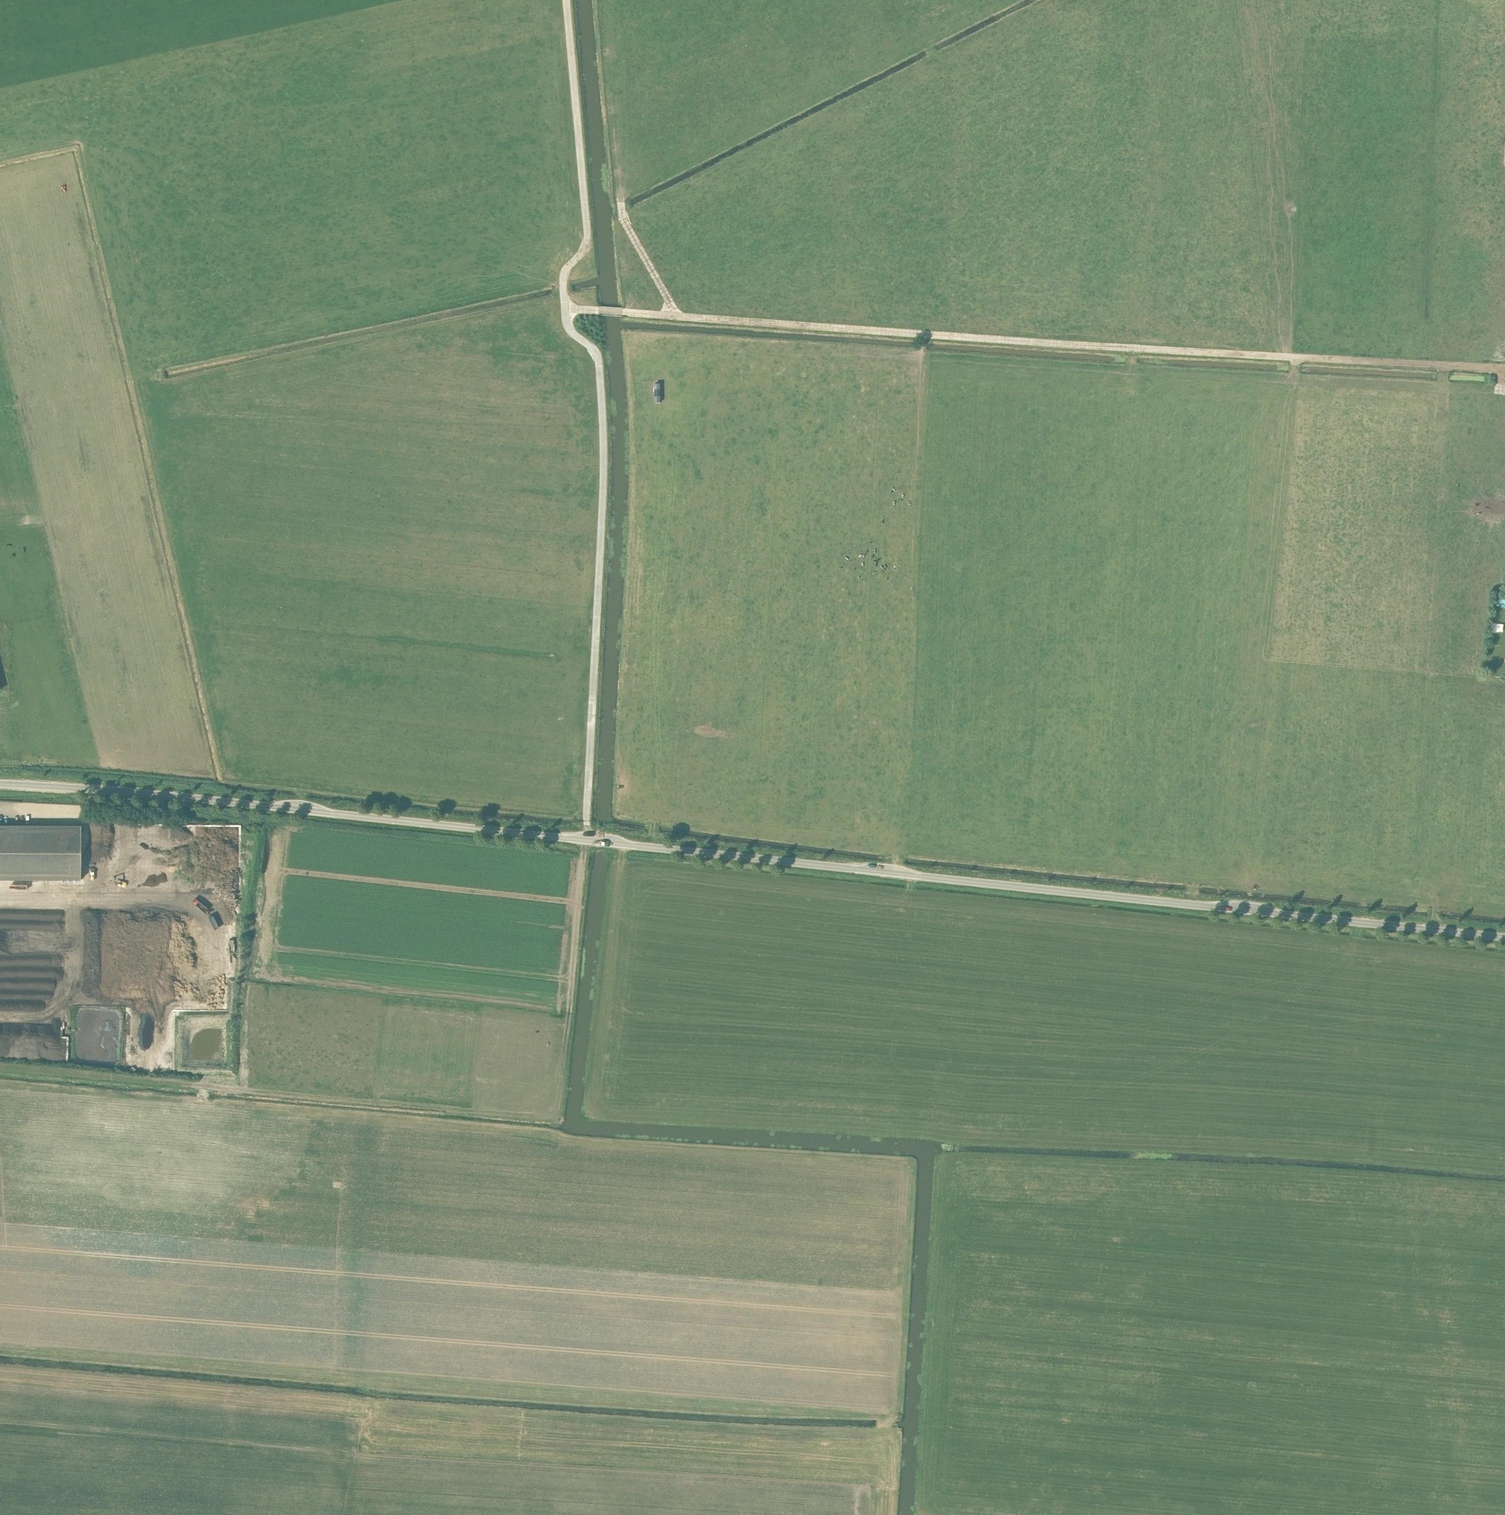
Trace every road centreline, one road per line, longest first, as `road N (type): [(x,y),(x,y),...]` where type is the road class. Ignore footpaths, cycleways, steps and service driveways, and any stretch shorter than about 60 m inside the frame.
road 1 (unclassified): [(1504,940),(203,798),(0,784)]
road 2 (track): [(1504,369),(564,309)]
road 3 (track): [(566,0),(587,230),(586,245),(562,277),(564,309),(568,325),(600,360),(604,427),(584,841)]
road 4 (track): [(676,315),(628,230),(620,197)]

